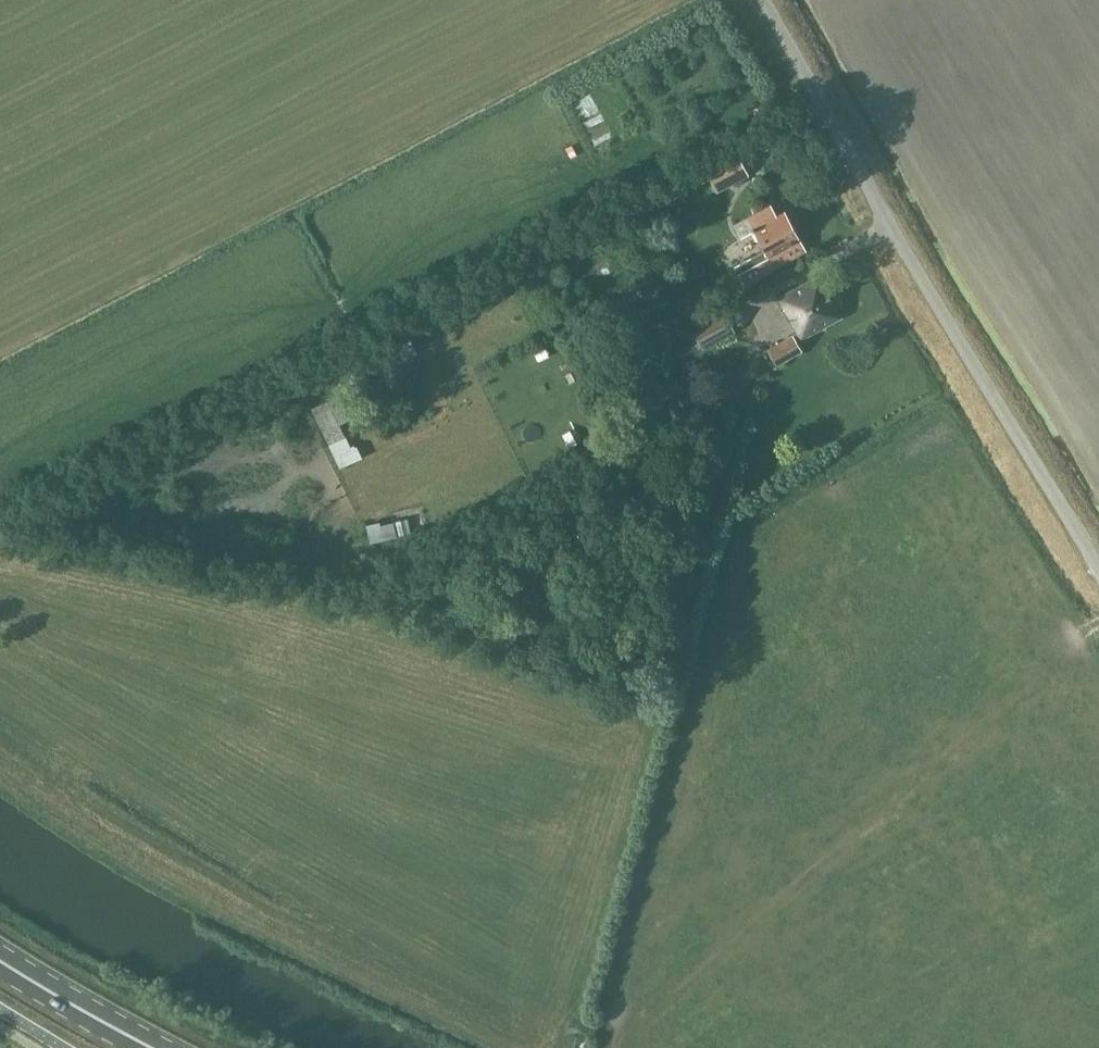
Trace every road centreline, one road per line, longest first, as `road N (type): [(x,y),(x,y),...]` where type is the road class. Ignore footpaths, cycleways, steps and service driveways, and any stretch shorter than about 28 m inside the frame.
road 1 (unclassified): [(1098,571),(765,0)]
road 2 (primary): [(156,1047),(0,959)]

